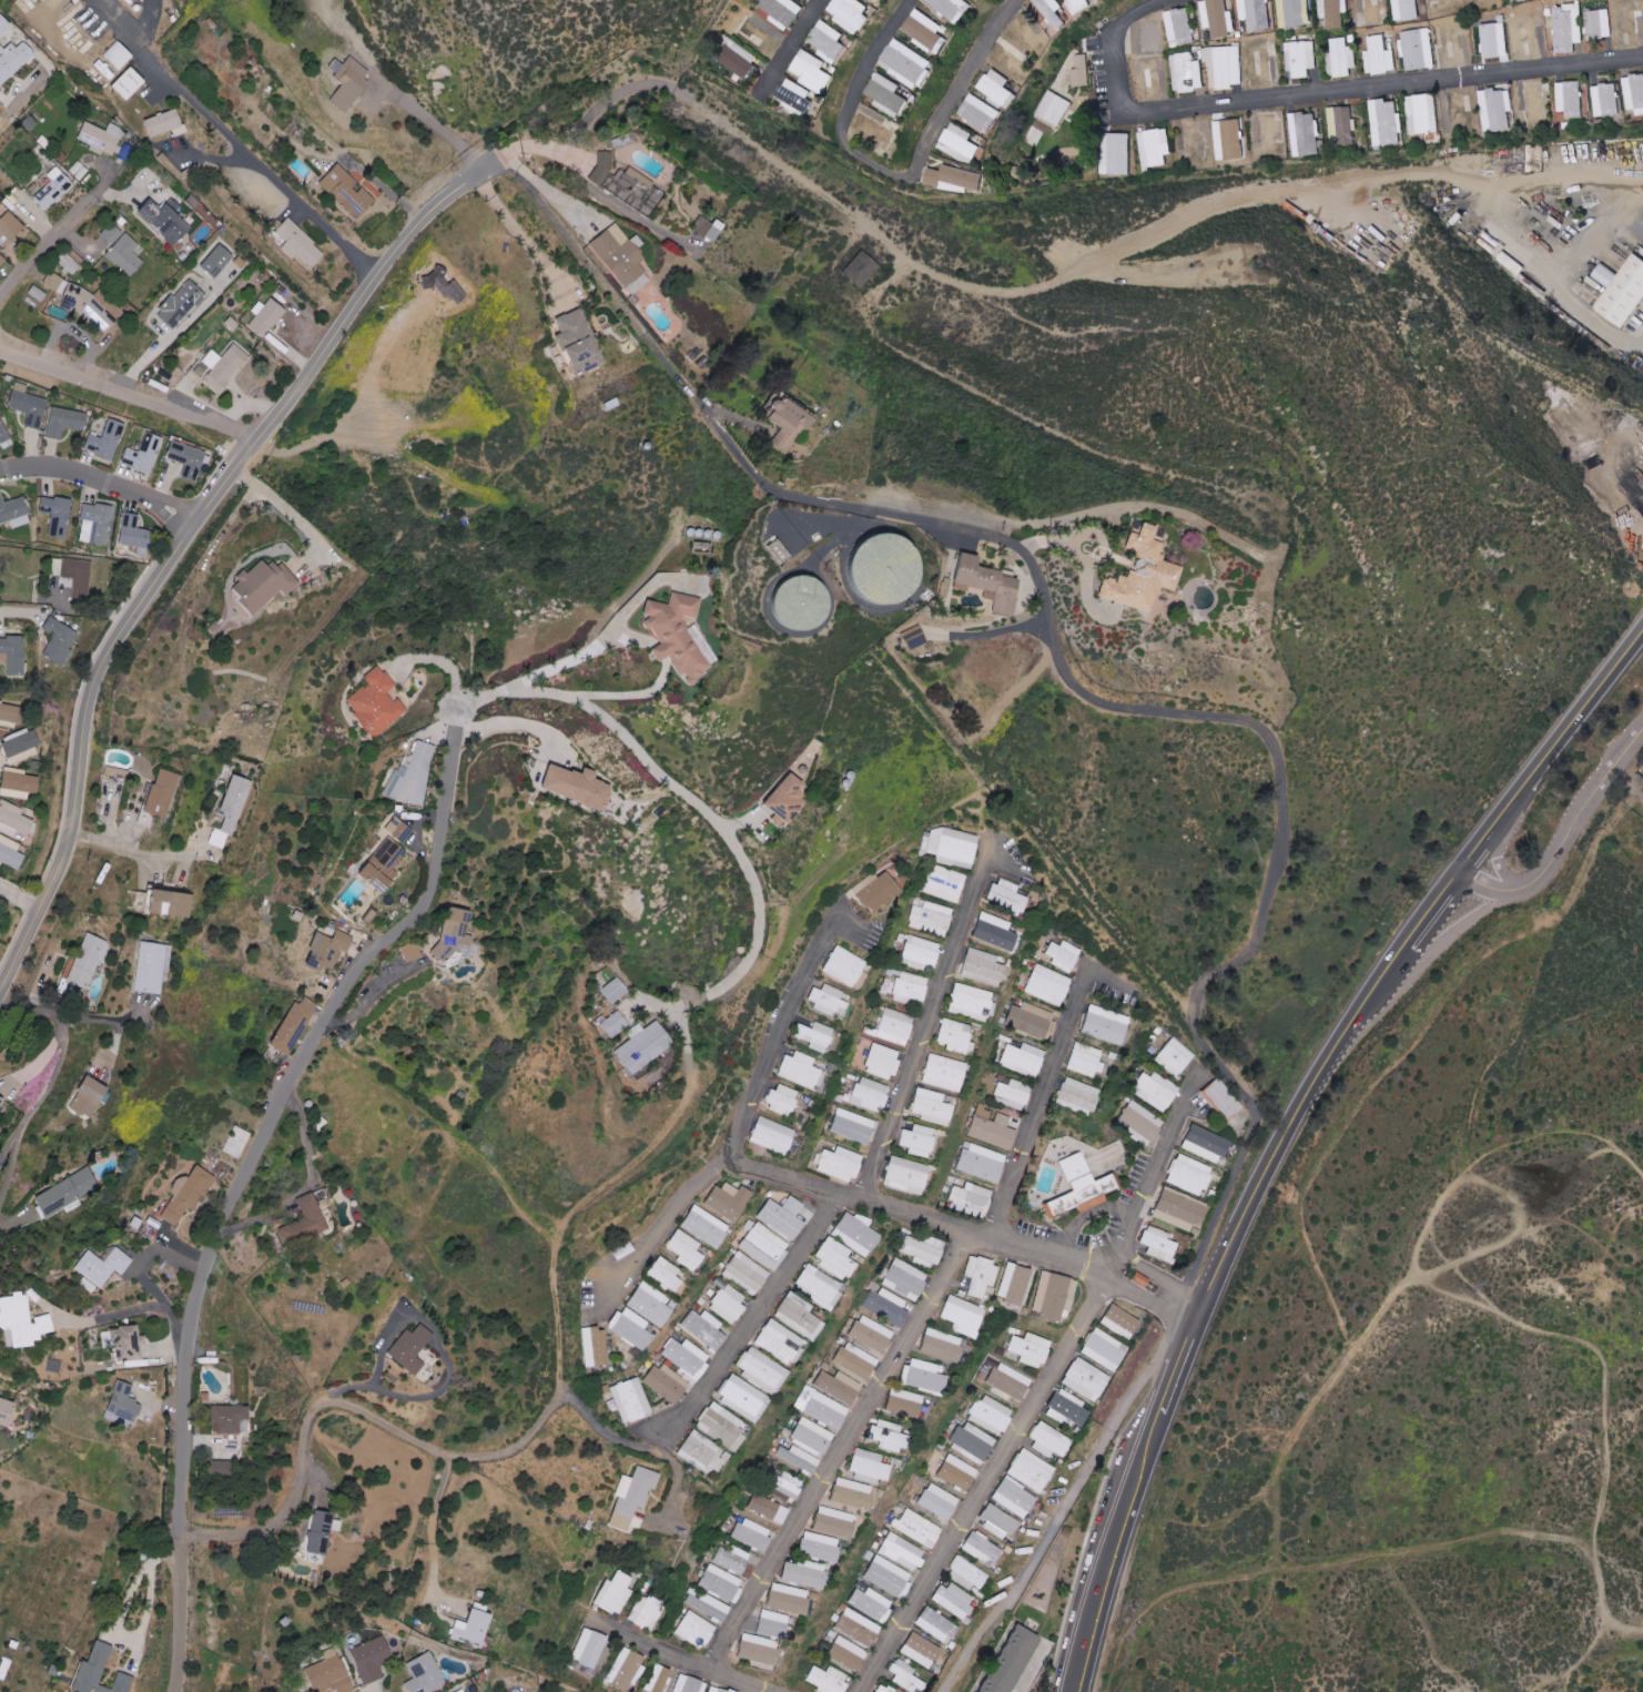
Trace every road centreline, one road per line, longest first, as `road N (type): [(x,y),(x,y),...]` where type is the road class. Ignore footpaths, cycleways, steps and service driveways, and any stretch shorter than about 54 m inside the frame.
road 1 (secondary): [(1077,1691),(1142,1453),(1213,1273),(1310,1080),(1457,867),(1642,629)]
road 2 (residential): [(160,1691),(172,1340),(190,1270),(306,1023),(363,950),(396,929),(419,882),(448,710)]
road 3 (residential): [(0,983),(72,824),(91,686),(101,665),(393,250),(435,204),(510,159)]
road 4 (residential): [(696,102),(901,256),(983,292),(1048,287),(1223,195),(1366,179)]
road 5 (residential): [(164,1537),(274,1520),(291,1502),(304,1430),(321,1404),(359,1407),(444,1453)]
road 6 (residential): [(1366,179),(1642,184)]
road 7 (residential): [(0,349),(255,439)]
road 8 (residential): [(1642,734),(1535,877),(1505,889),(1457,867)]
road 9 (residential): [(195,521),(98,468),(52,459),(0,468)]
road 10 (residential): [(0,308),(146,158)]

